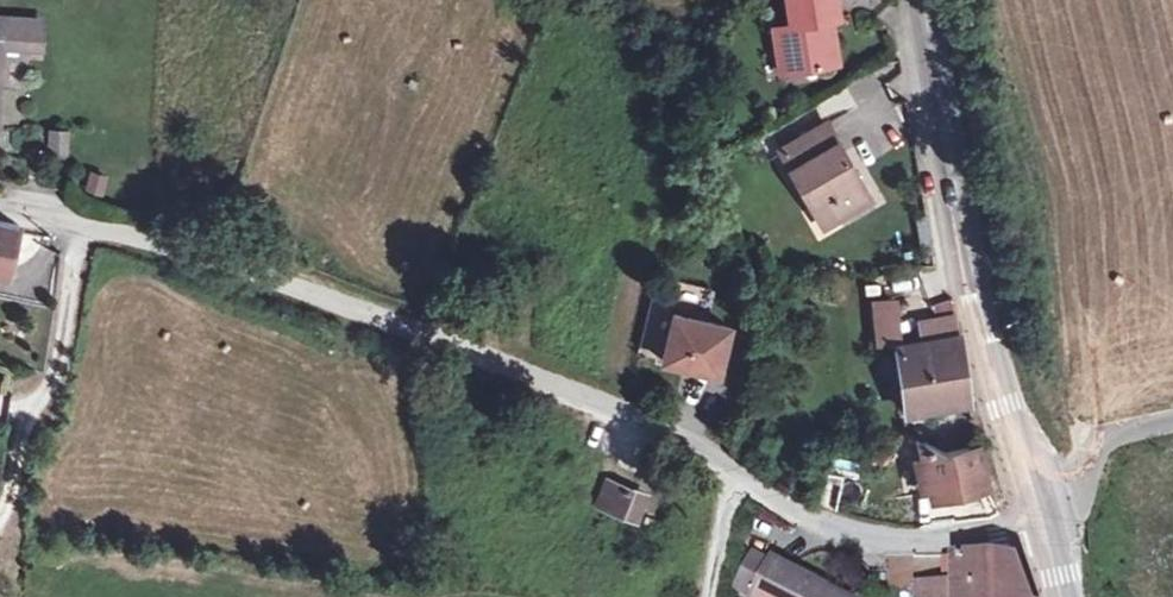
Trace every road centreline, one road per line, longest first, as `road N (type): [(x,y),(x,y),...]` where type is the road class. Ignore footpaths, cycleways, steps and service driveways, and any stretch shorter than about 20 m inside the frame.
road 1 (unclassified): [(1044,526),(907,544),(800,512),(675,434),(218,253),(0,212)]
road 2 (tertiary): [(922,0),(975,320),(1044,526)]

